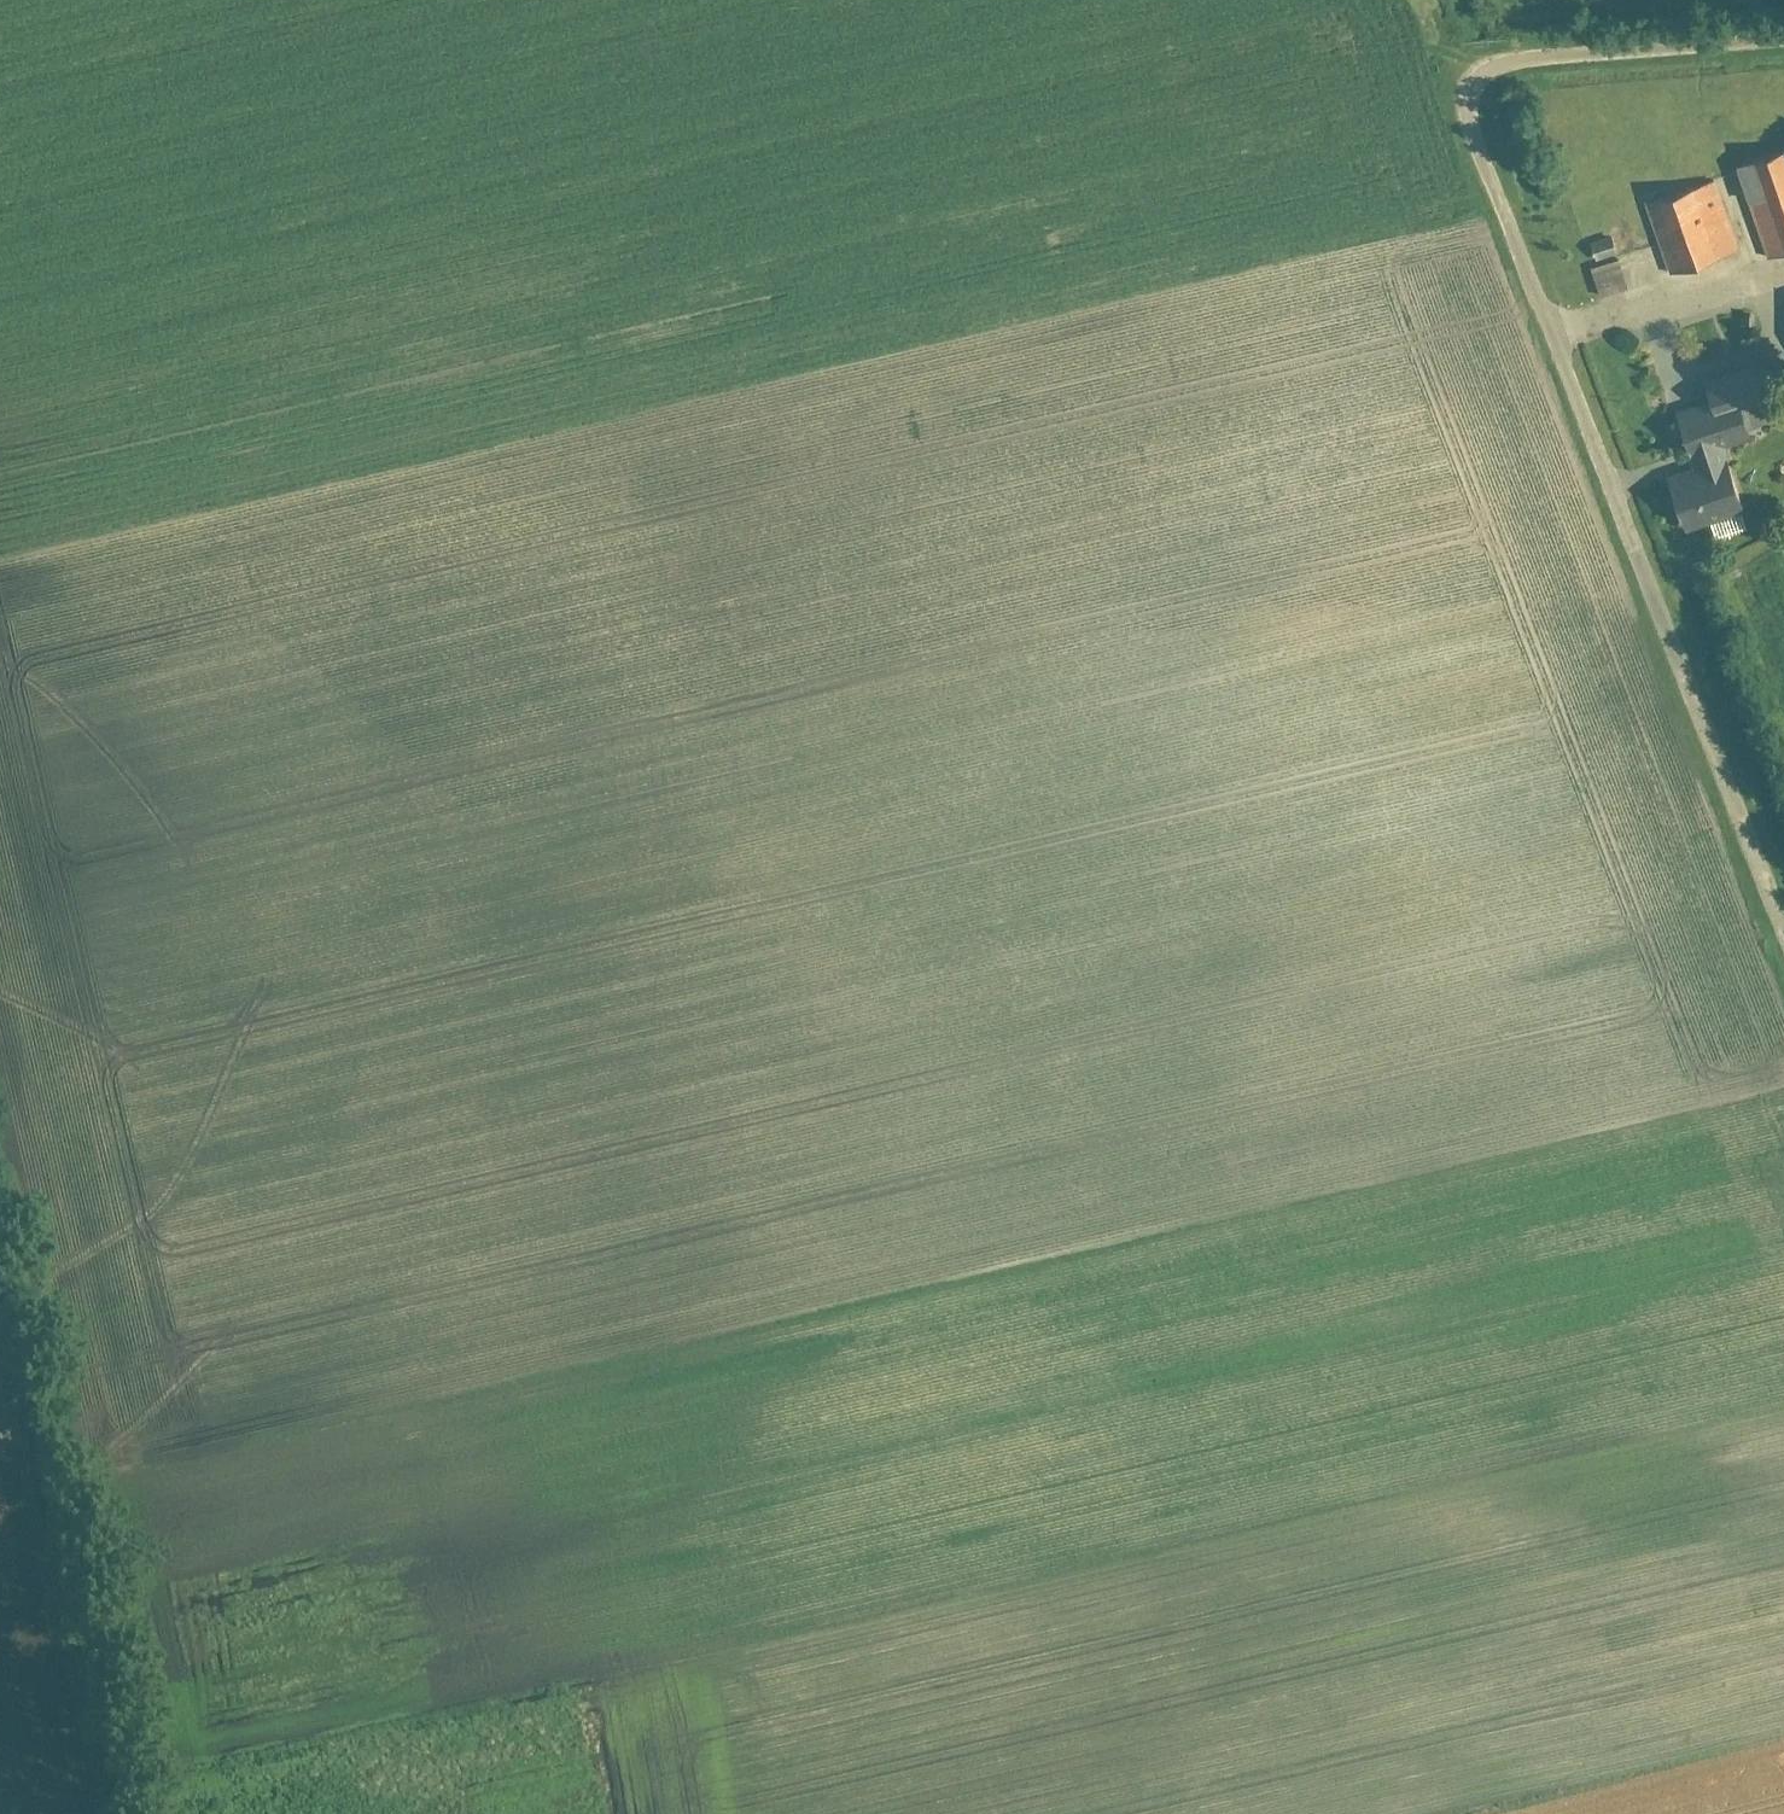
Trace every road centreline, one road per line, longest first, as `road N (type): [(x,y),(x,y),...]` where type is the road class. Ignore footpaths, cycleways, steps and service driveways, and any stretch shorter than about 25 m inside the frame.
road 1 (residential): [(1783,36),(1528,63),(1482,77),(1472,99),(1467,120),(1477,157),(1628,541)]
road 2 (track): [(1628,541),(1783,954)]

